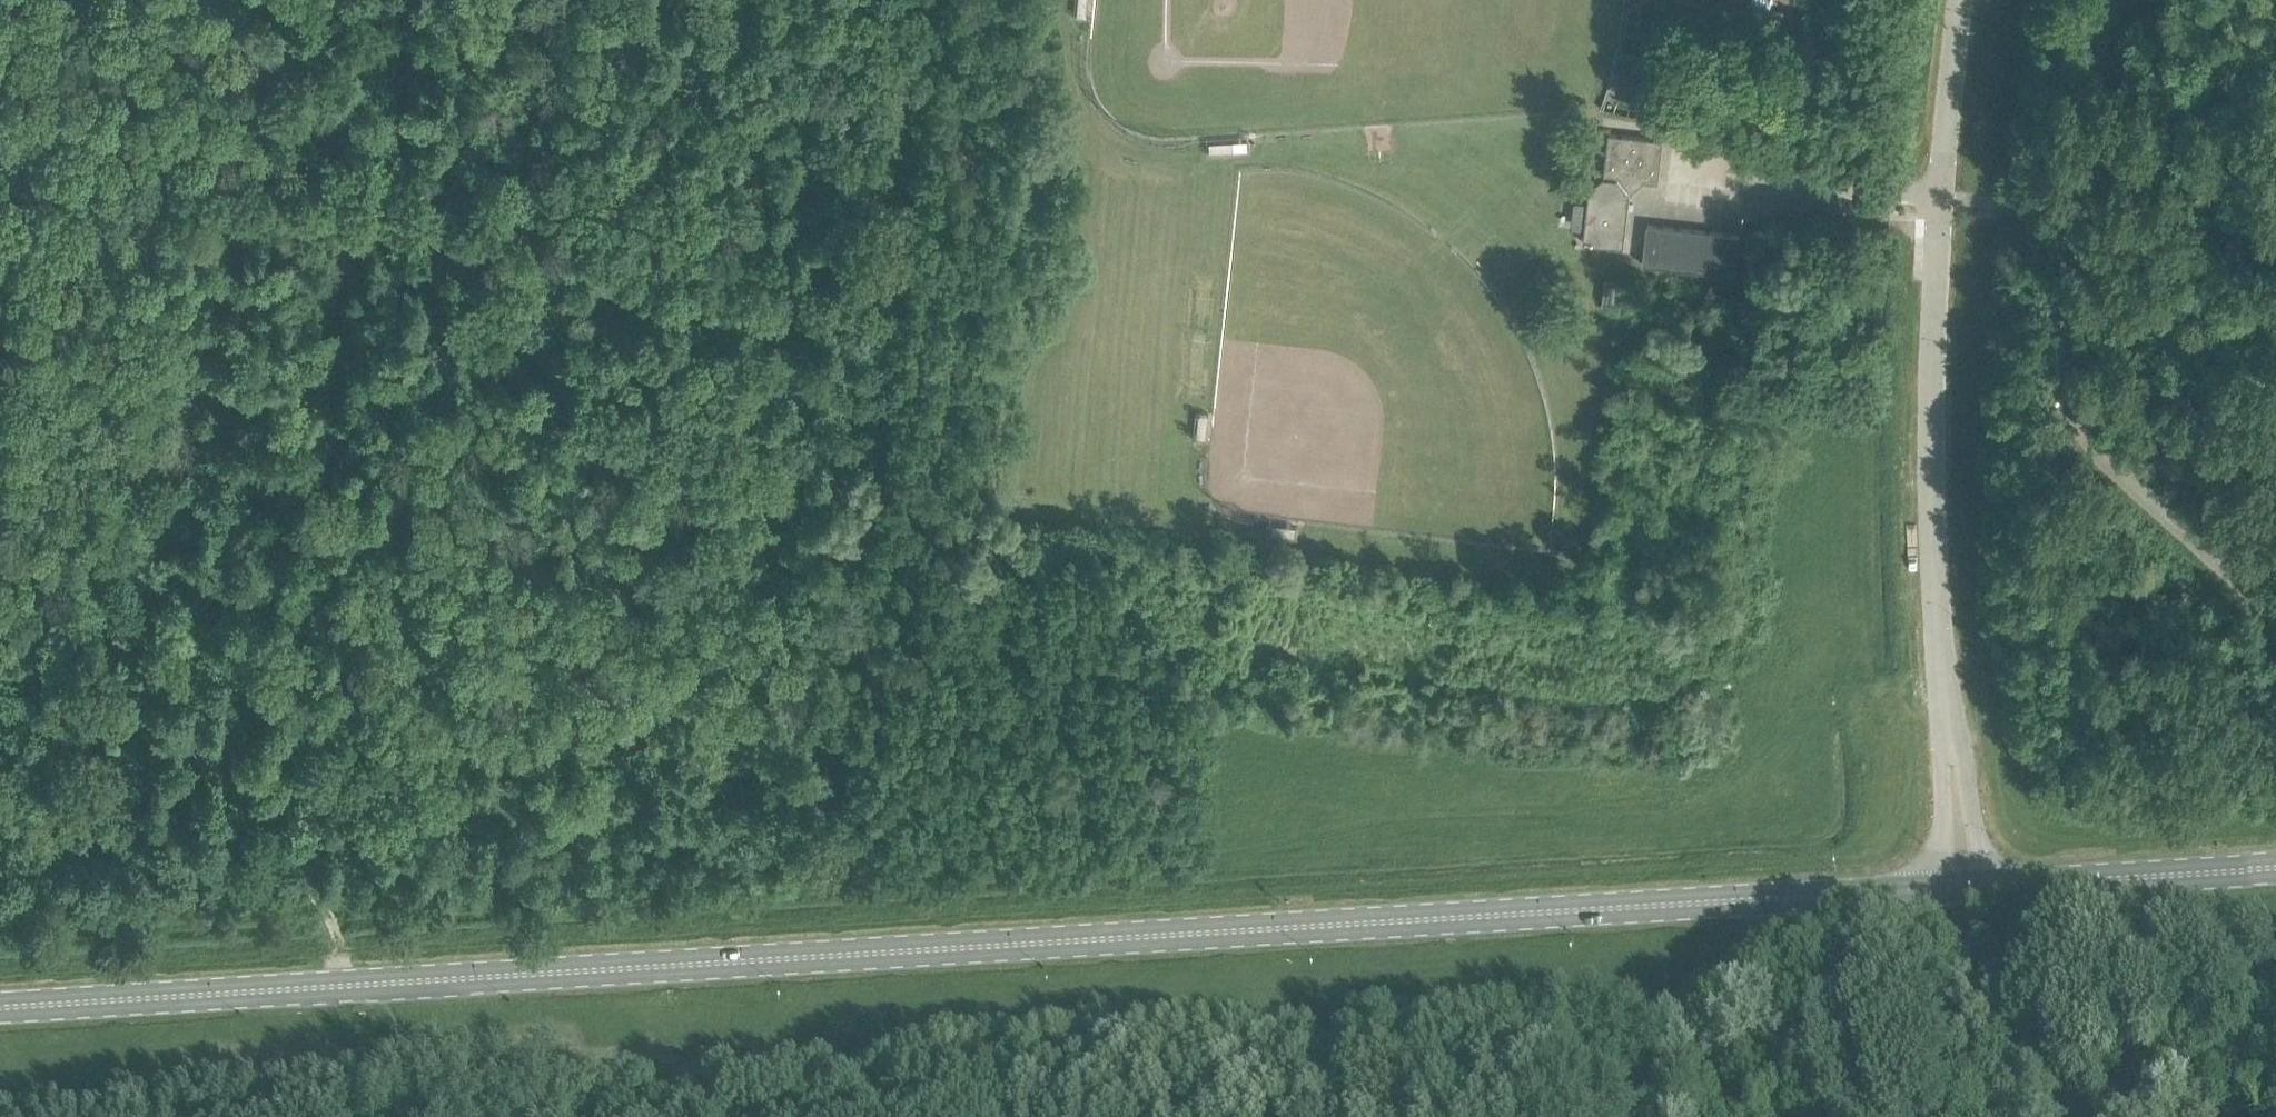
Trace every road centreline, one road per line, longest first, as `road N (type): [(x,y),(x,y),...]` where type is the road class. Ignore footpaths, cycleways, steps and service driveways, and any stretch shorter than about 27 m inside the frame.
road 1 (tertiary): [(0,1010),(1931,887)]
road 2 (unclassified): [(1942,692),(1932,570),(1931,286),(1959,0)]
road 3 (tertiary): [(1994,884),(2275,866)]
road 4 (unclassified): [(1994,884),(1942,692)]
road 5 (unclassified): [(1942,692),(1947,823),(1931,887)]

